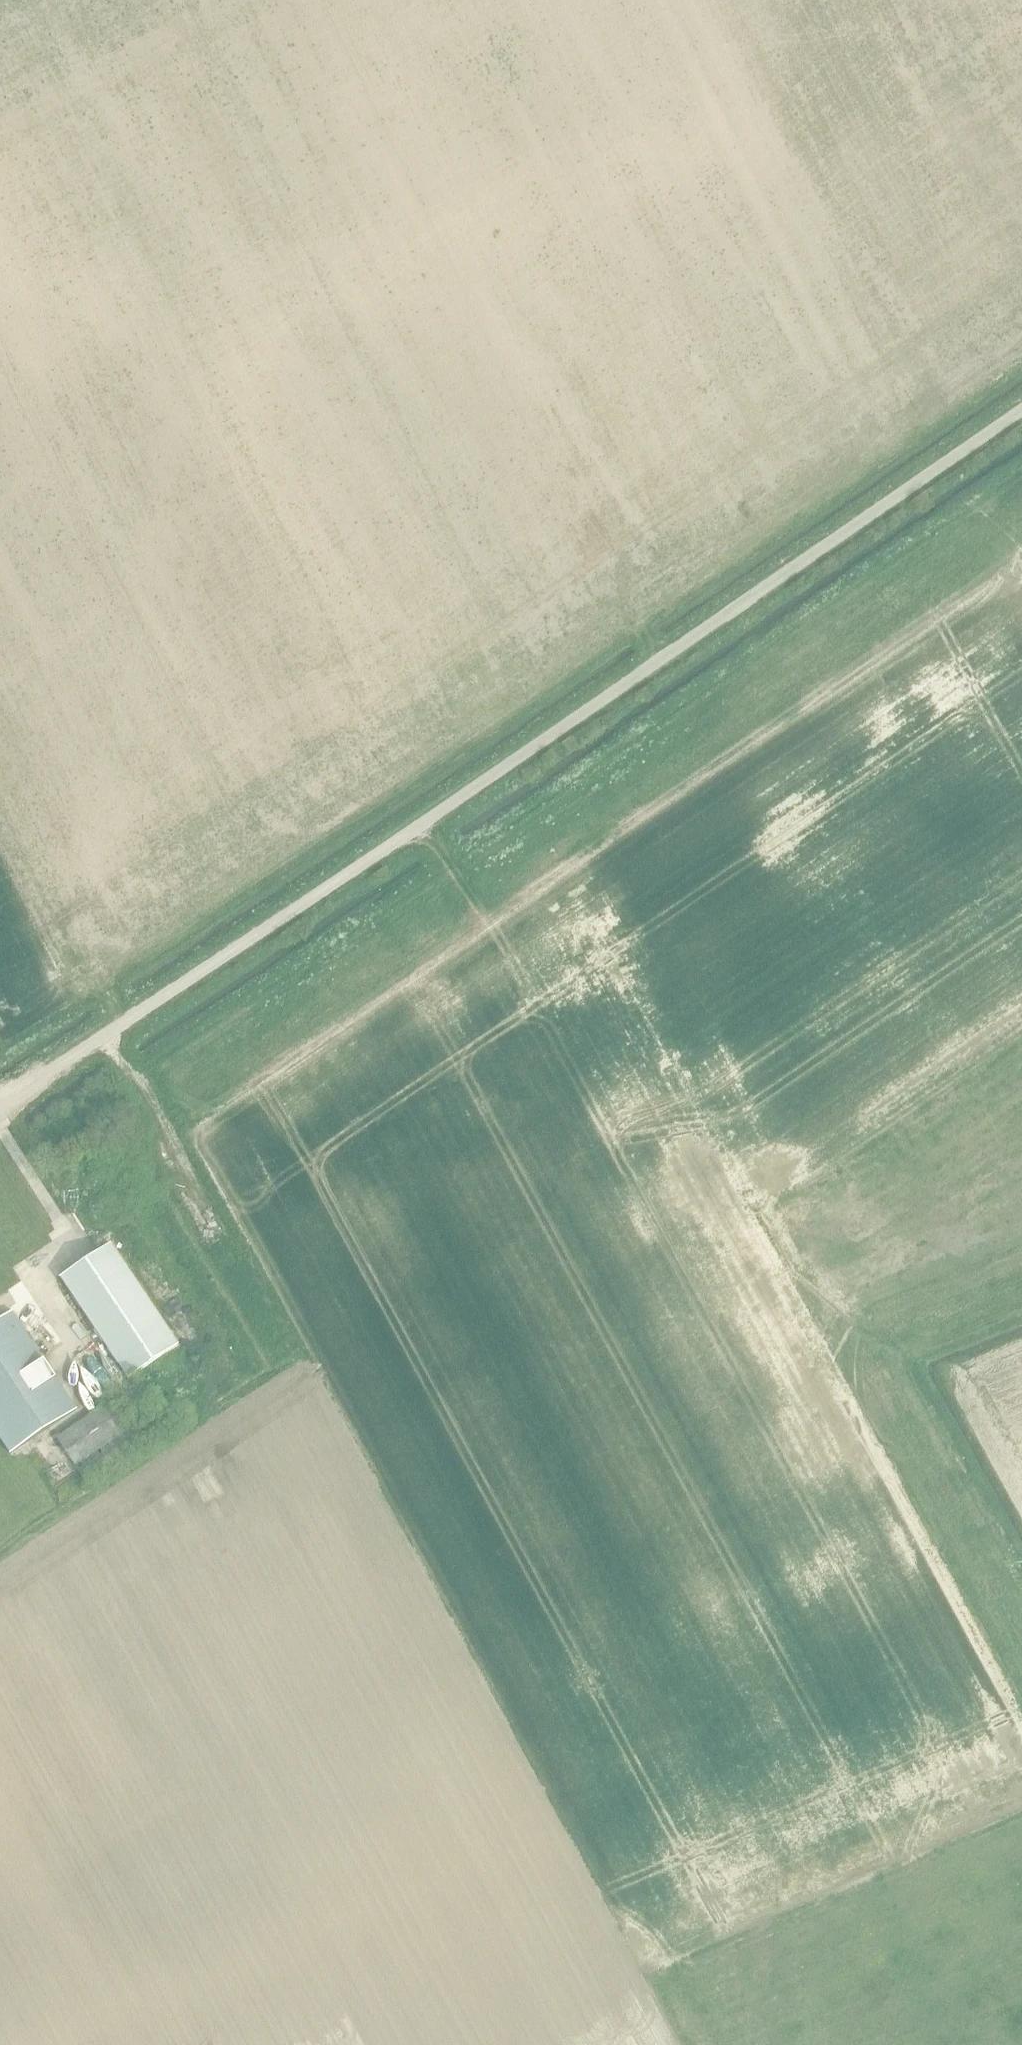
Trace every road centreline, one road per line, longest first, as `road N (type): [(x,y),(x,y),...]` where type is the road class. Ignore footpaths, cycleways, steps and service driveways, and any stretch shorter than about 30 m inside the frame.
road 1 (unclassified): [(0,1099),(1021,407)]

